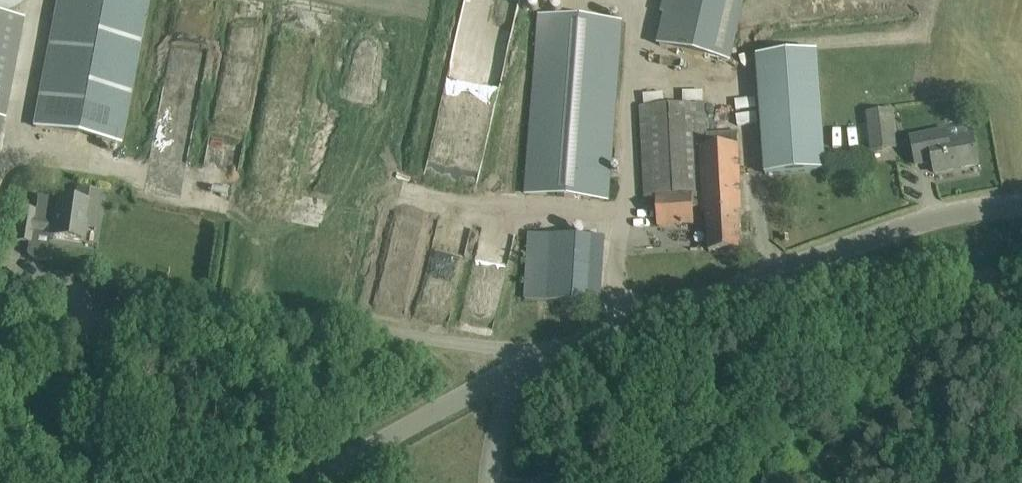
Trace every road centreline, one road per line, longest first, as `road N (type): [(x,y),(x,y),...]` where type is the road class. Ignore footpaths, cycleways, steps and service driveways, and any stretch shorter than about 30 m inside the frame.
road 1 (unclassified): [(0,345),(170,288),(222,288),(547,355)]
road 2 (unclassified): [(547,355),(924,209),(1021,196)]
road 3 (unclassified): [(313,482),(547,355)]
road 4 (track): [(39,0),(0,176)]

